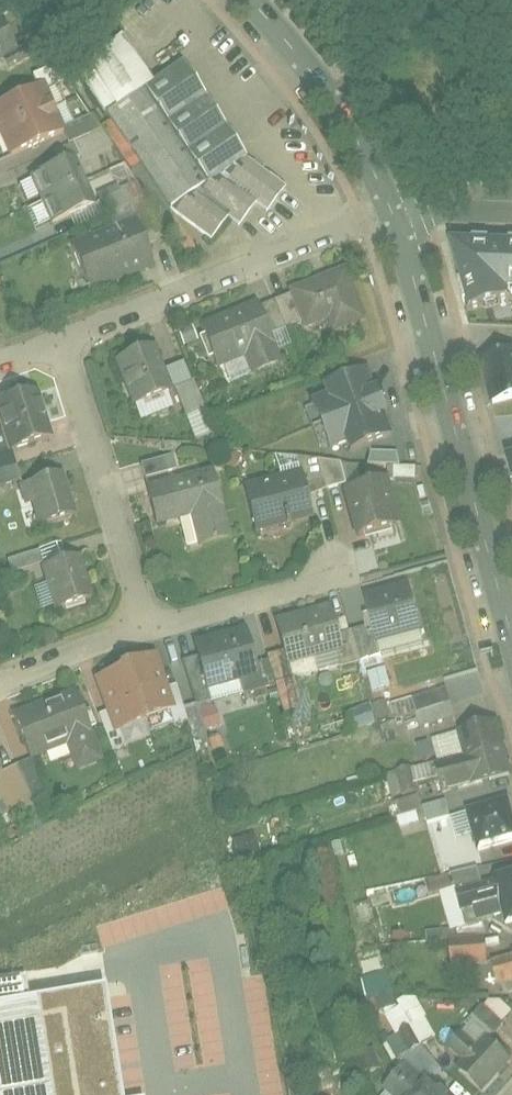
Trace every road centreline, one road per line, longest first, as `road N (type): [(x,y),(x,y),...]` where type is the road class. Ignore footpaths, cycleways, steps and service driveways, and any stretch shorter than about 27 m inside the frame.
road 1 (tertiary): [(511,627),(394,218)]
road 2 (residential): [(63,345),(347,229),(394,218)]
road 3 (residential): [(63,345),(152,623)]
road 4 (tertiary): [(394,218),(317,72),(256,0)]
road 5 (residential): [(336,578),(187,621),(152,623)]
road 6 (residential): [(152,623),(0,687)]

